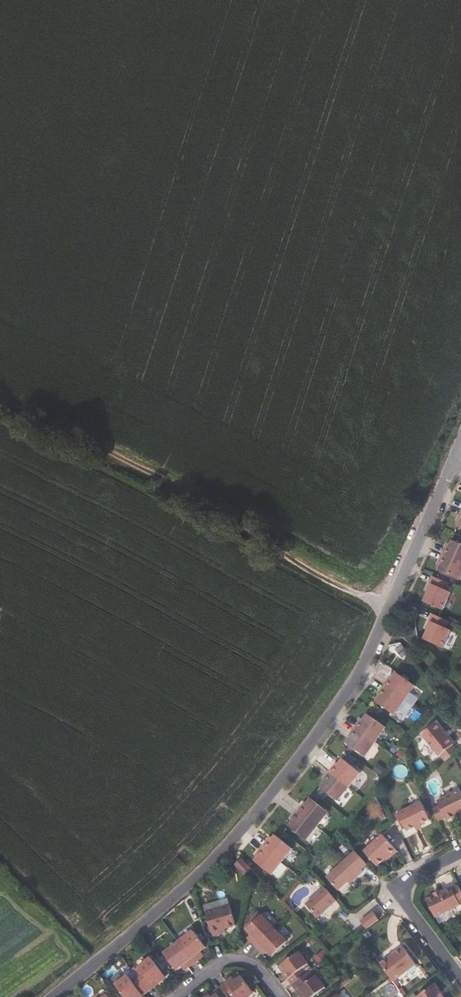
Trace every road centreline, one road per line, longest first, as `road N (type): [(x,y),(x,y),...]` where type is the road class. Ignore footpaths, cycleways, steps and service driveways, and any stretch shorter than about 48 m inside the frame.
road 1 (residential): [(460,457),(363,668),(288,775),(230,843),(53,996)]
road 2 (track): [(0,400),(120,451),(391,609)]
road 3 (residential): [(460,852),(411,877),(404,895),(460,978)]
road 4 (residential): [(177,996),(216,966),(238,960),(261,969),(282,996)]

